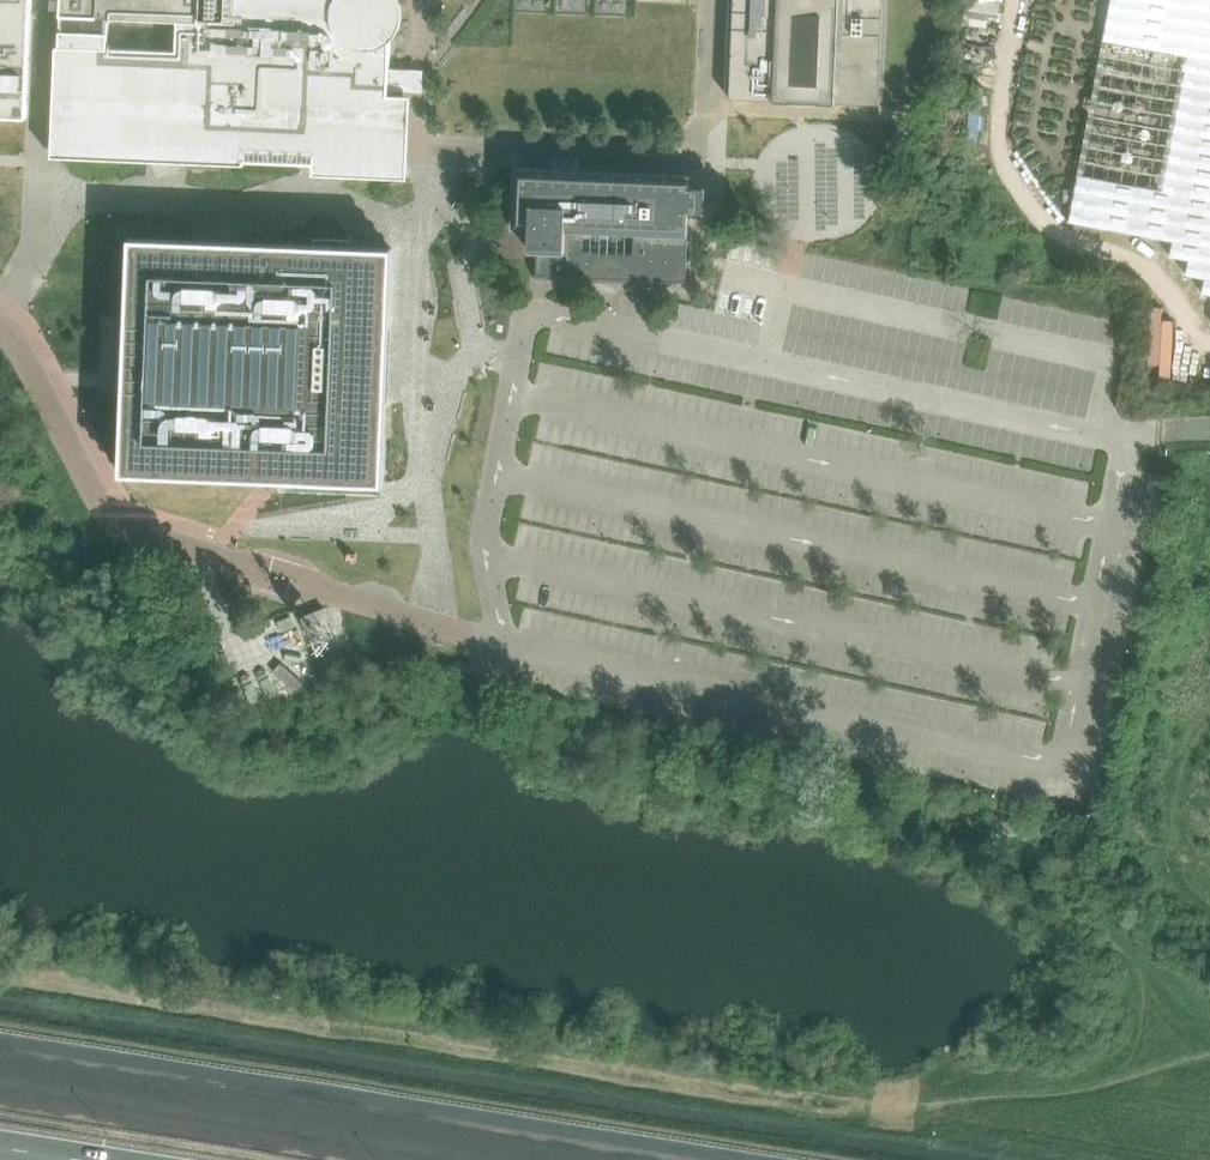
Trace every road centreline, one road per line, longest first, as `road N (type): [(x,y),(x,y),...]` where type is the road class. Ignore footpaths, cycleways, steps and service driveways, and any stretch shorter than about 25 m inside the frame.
road 1 (motorway): [(518,1159),(0,1074)]

